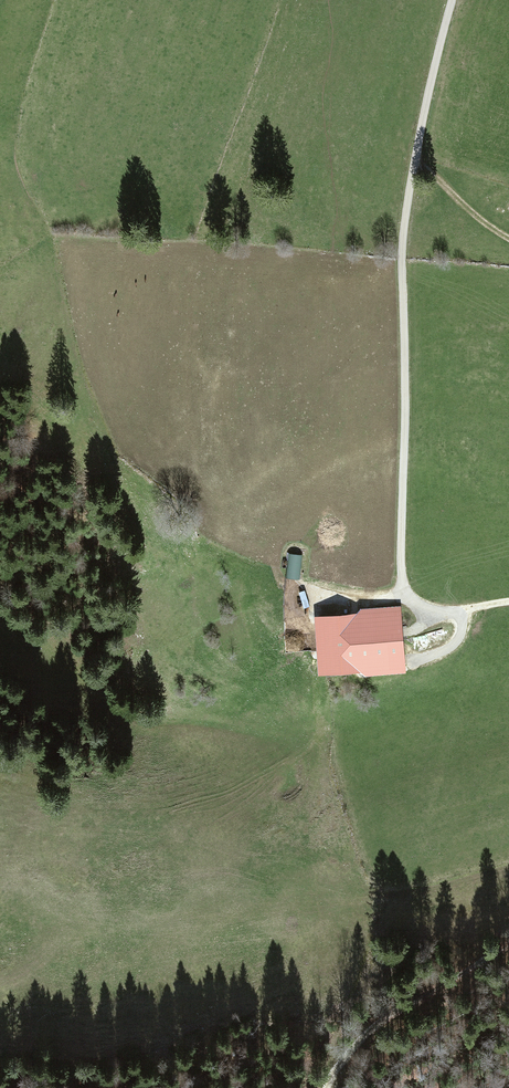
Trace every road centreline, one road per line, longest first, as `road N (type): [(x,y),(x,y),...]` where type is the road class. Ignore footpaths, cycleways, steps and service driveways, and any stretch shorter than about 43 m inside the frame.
road 1 (track): [(453,0),(404,232),(403,599)]
road 2 (track): [(330,1087),(339,1064),(406,995),(508,939)]
road 3 (track): [(414,161),(508,240)]

